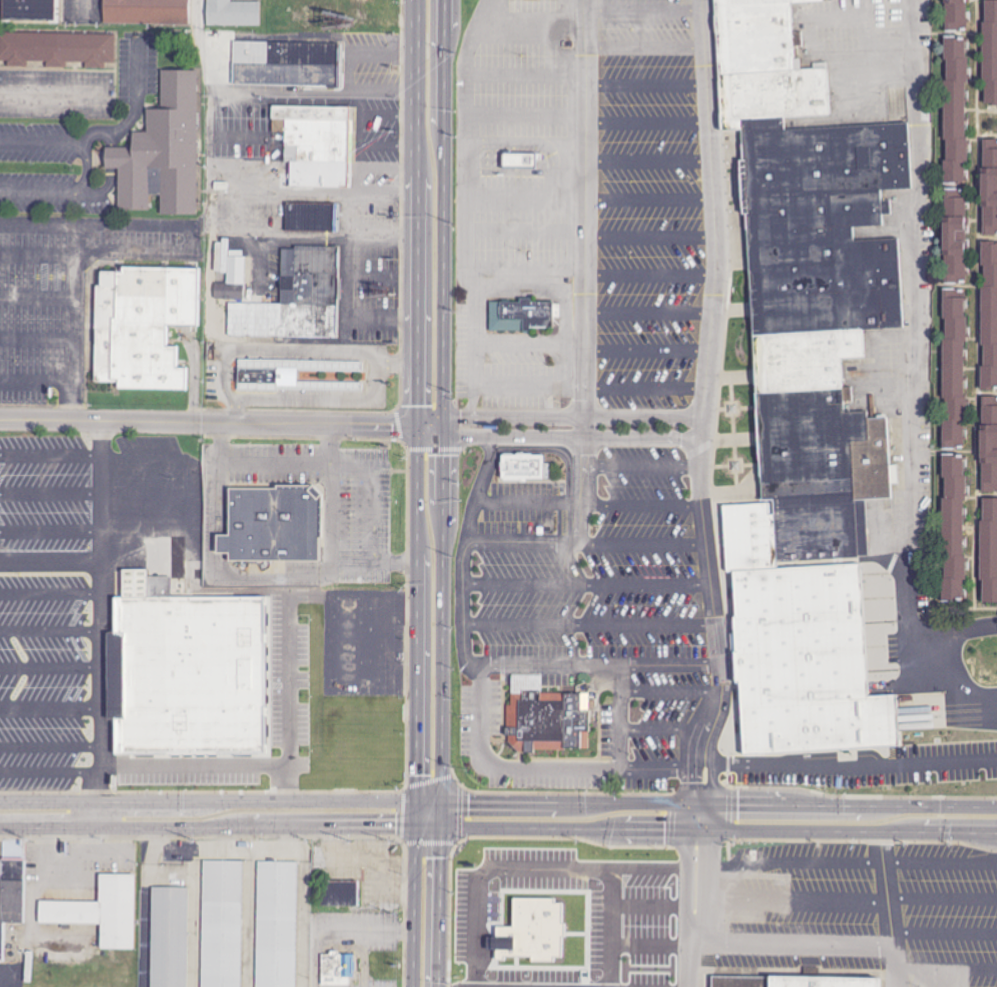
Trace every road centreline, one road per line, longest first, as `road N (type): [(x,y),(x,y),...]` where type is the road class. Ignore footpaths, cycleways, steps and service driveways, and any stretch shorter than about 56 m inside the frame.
road 1 (primary): [(427,815),(434,599),(428,0)]
road 2 (tertiary): [(427,815),(996,819)]
road 3 (residential): [(432,427),(0,419)]
road 4 (tertiary): [(0,816),(427,815)]
road 5 (primary): [(422,986),(427,815)]

